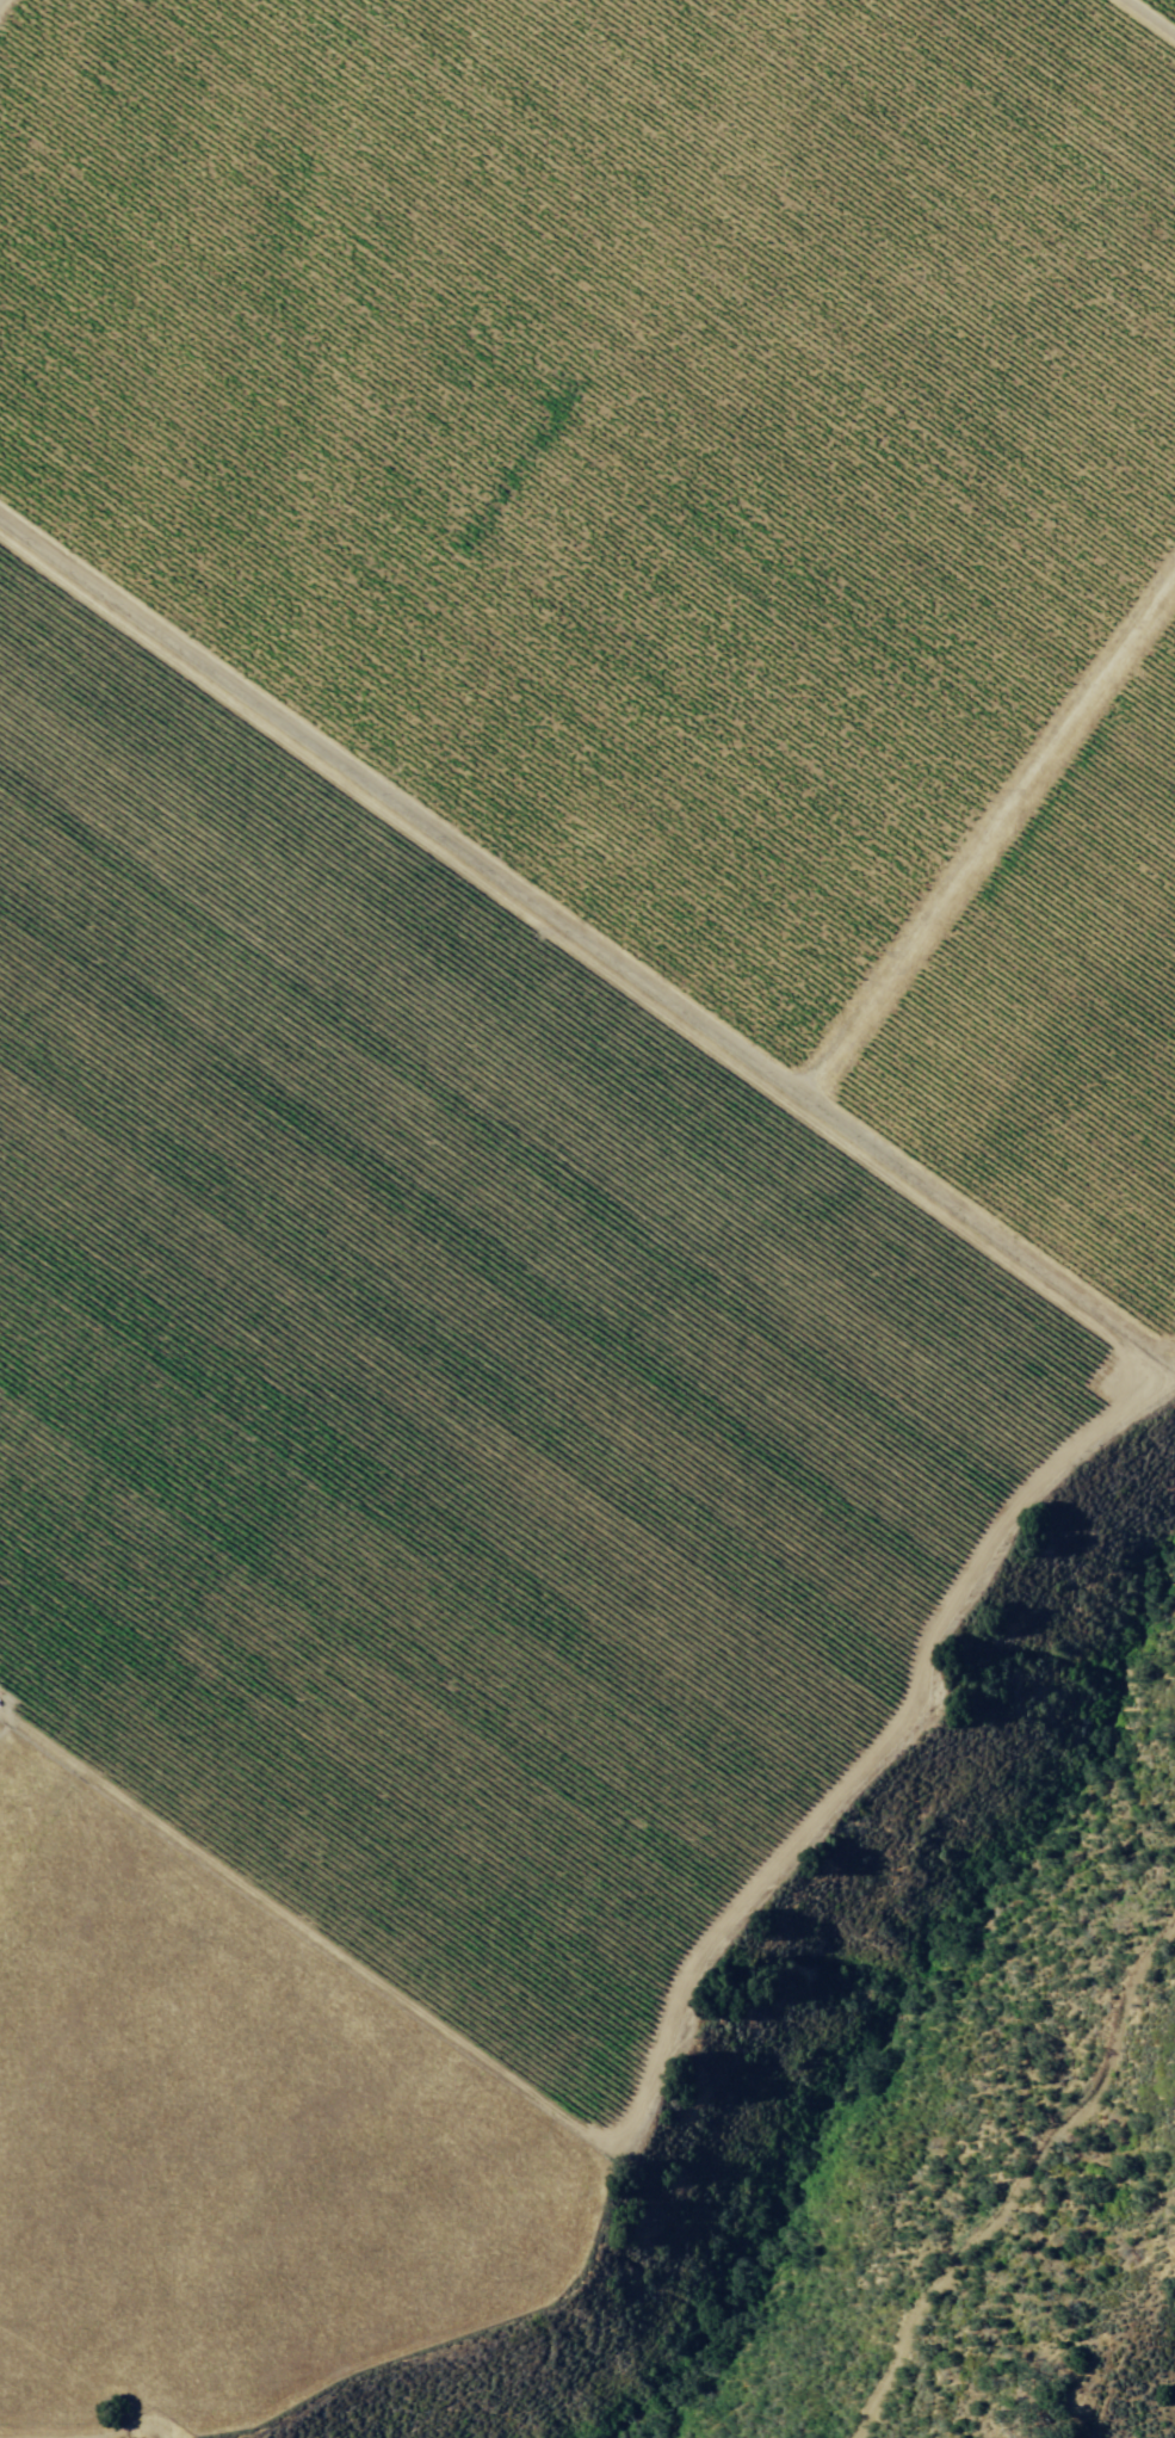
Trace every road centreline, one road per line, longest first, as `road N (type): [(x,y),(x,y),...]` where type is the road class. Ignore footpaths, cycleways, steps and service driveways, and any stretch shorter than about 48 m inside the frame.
road 1 (track): [(1174,2216),(1102,2278),(1045,2412),(1044,2437)]

